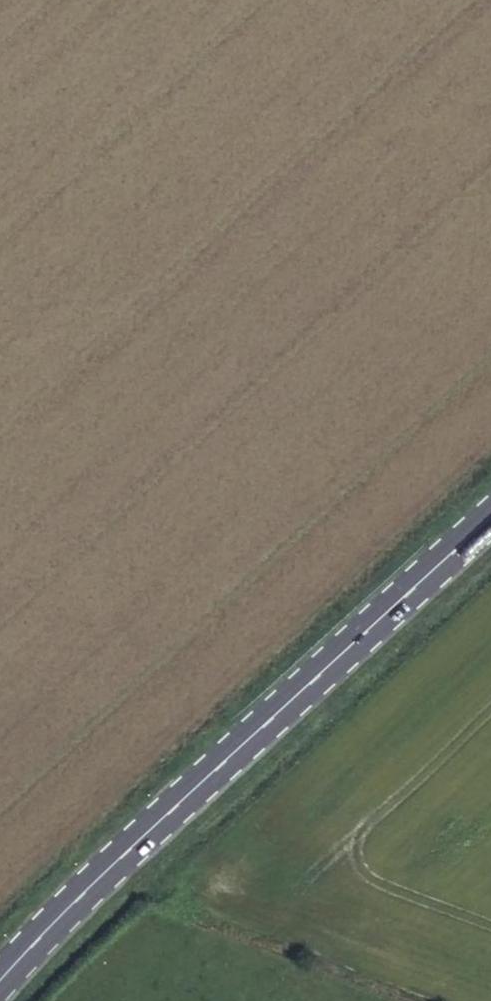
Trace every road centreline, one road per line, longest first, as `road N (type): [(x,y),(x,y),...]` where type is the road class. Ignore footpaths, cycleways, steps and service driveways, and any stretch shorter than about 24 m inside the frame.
road 1 (primary): [(0,985),(65,914),(490,521)]

